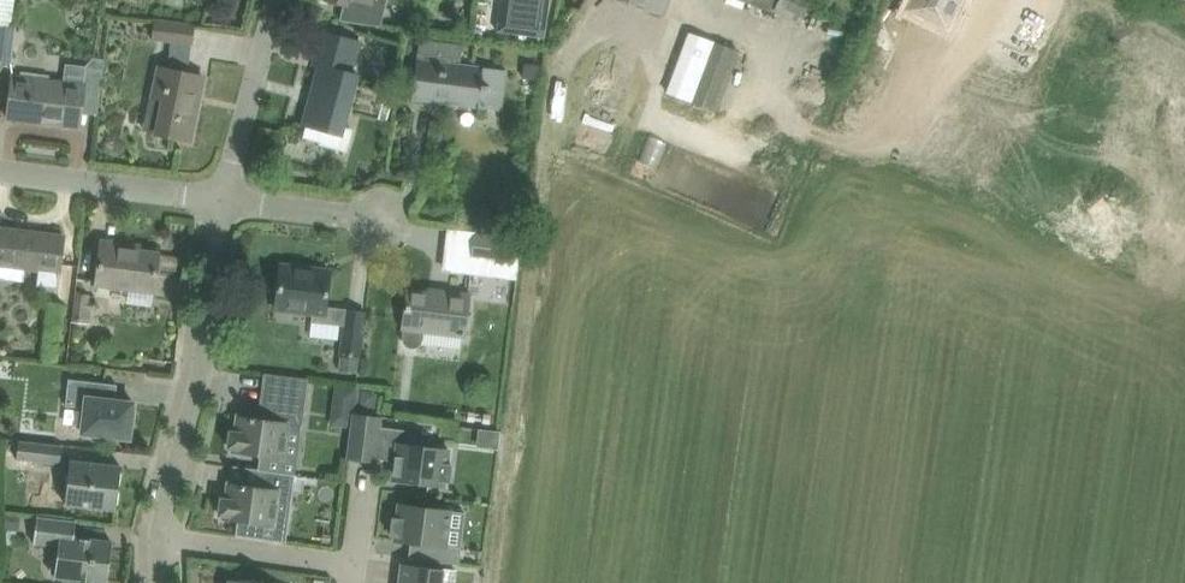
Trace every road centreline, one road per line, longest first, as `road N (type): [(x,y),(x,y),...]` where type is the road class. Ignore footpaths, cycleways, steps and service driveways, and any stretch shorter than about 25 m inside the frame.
road 1 (residential): [(159,537),(224,199)]
road 2 (residential): [(224,199),(0,172)]
road 3 (residential): [(224,199),(280,0)]
road 4 (residential): [(159,537),(350,562)]
road 5 (residential): [(383,220),(224,199)]

